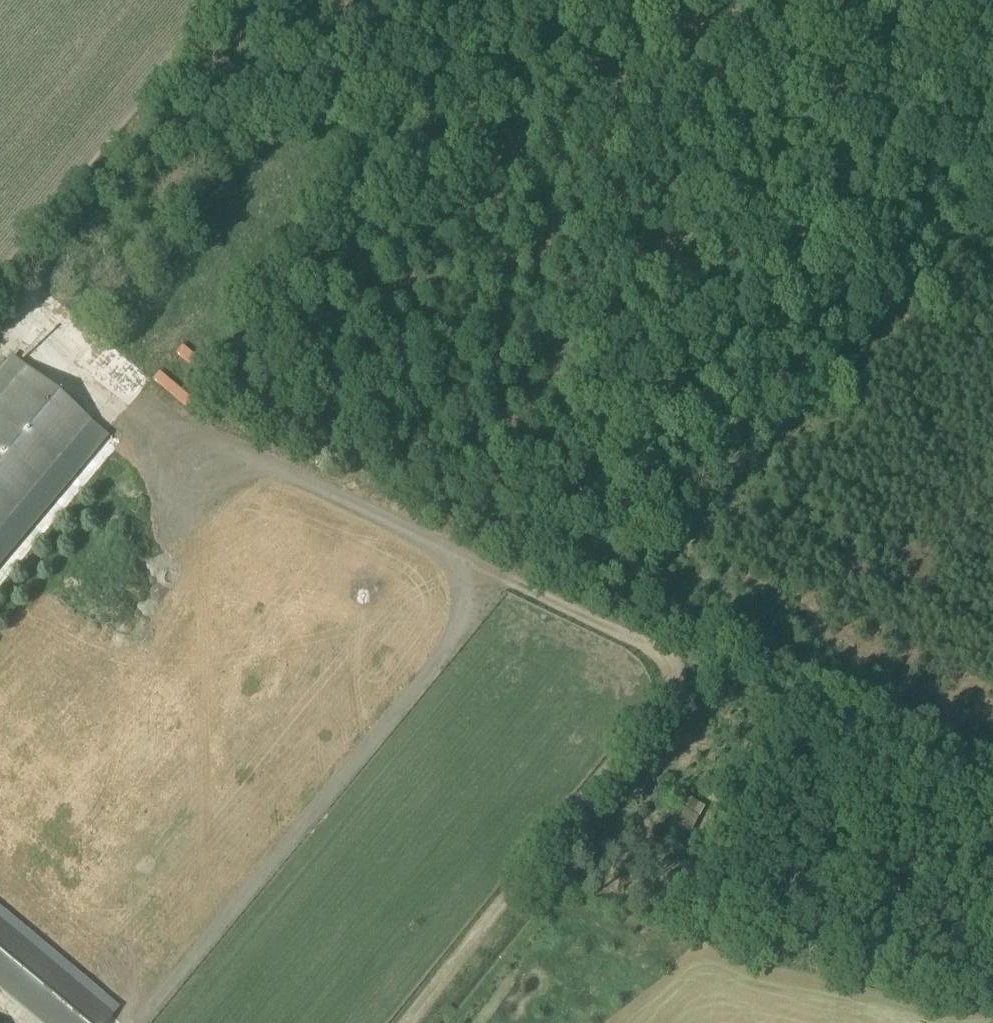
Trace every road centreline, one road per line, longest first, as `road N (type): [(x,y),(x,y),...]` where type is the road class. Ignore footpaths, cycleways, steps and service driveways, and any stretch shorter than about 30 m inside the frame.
road 1 (track): [(696,656),(405,1022)]
road 2 (track): [(992,788),(696,656)]

